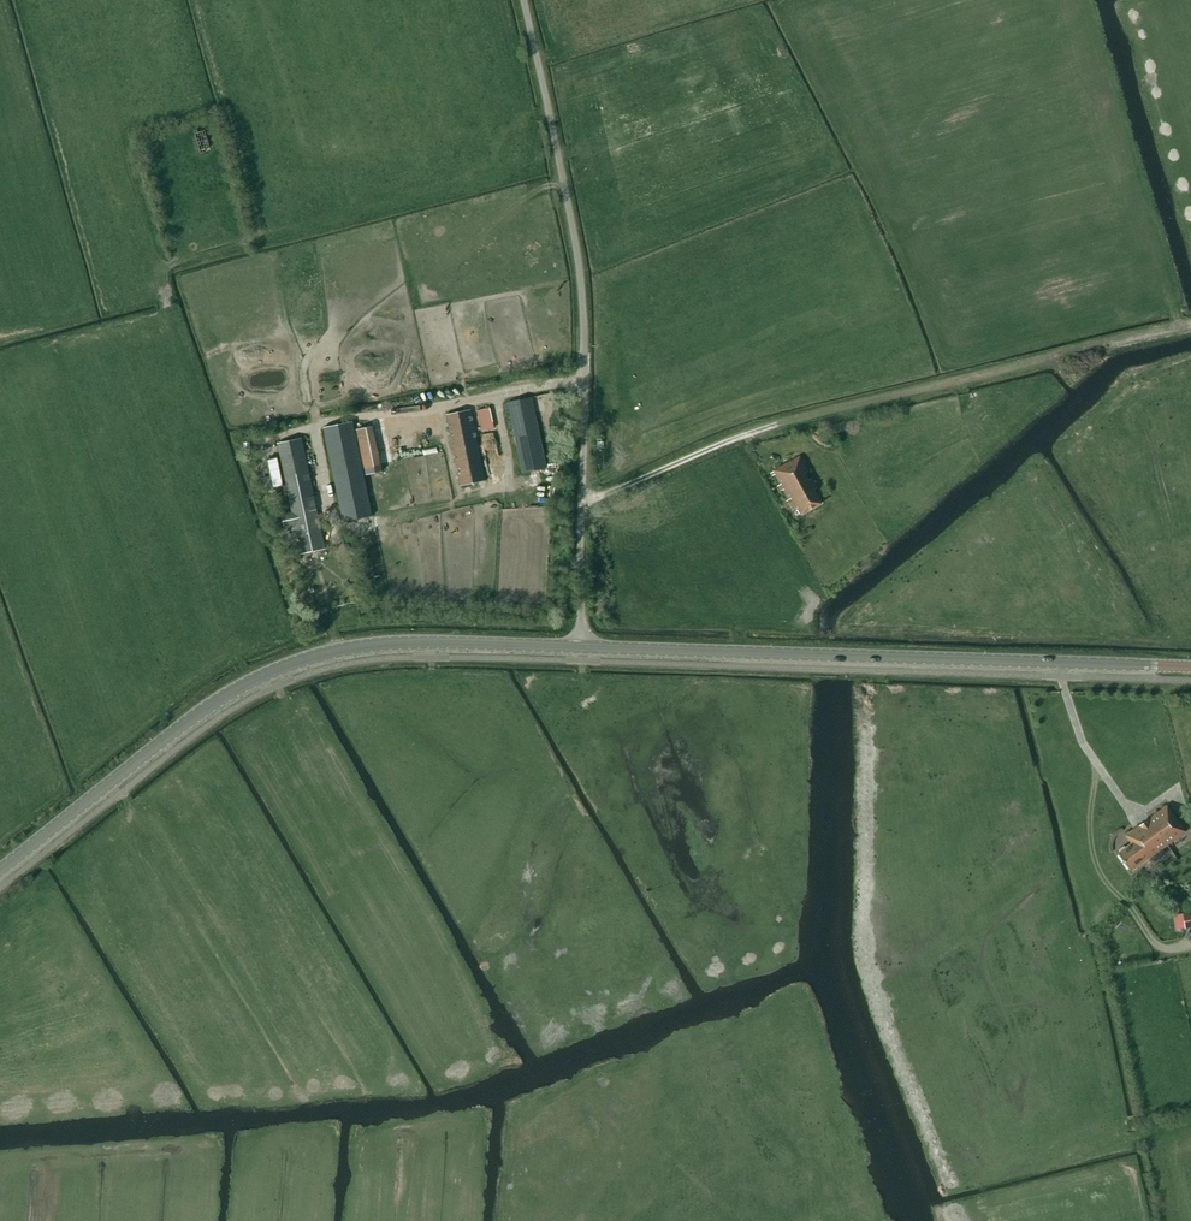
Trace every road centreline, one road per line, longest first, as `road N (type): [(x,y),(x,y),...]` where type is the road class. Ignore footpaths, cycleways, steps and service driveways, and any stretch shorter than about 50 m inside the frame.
road 1 (unclassified): [(582,647),(583,294),(524,0)]
road 2 (tertiary): [(0,872),(209,706),(292,664),(381,644),(582,647)]
road 3 (track): [(1190,323),(777,423),(581,505)]
road 4 (tertiary): [(1190,666),(582,647)]
road 5 (track): [(1099,765),(1090,825),(1100,873),(1156,945),(1190,944)]
road 6 (track): [(1088,929),(1083,937),(1128,1118),(1138,1117)]

